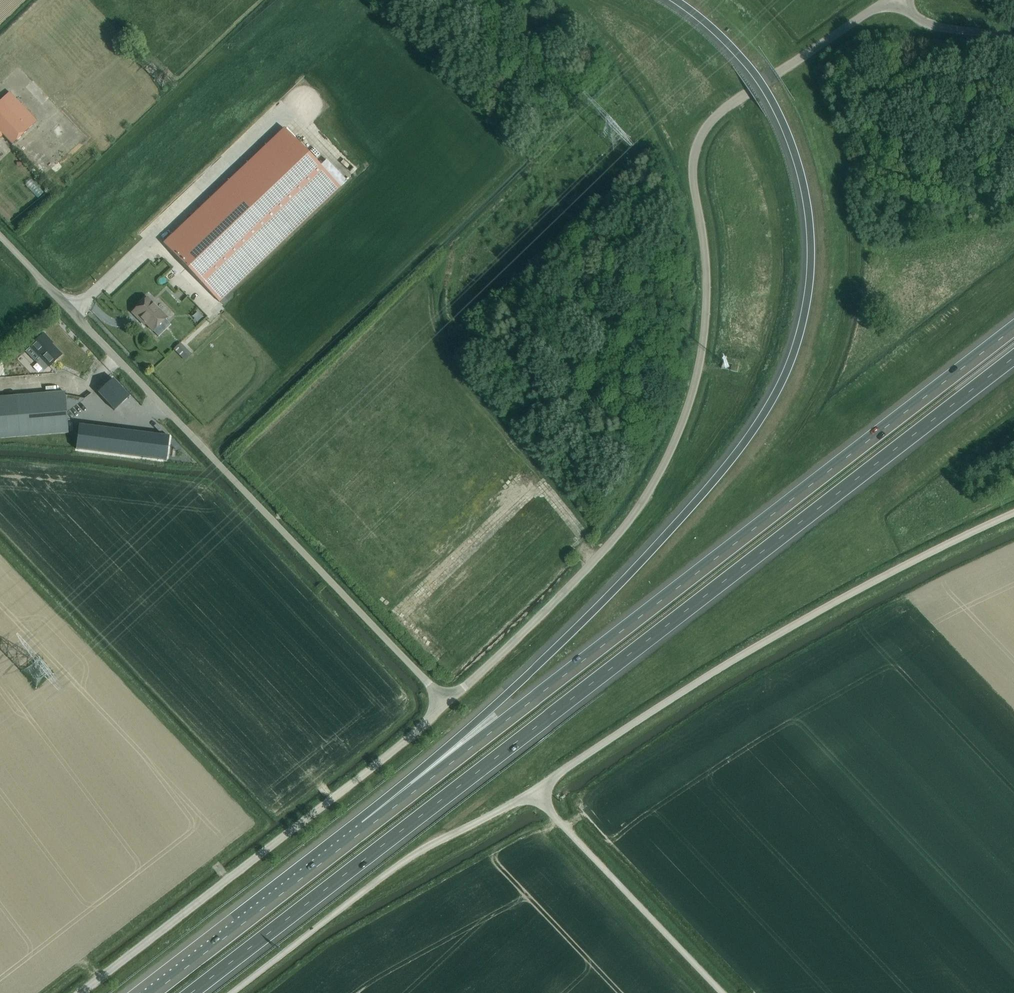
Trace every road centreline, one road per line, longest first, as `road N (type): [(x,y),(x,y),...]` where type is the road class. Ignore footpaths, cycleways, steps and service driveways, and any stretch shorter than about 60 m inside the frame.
road 1 (motorway): [(677,0),(744,62),(790,139),(810,257),(795,349),(744,443),(684,513),(366,828)]
road 2 (motorway): [(190,992),(1013,357)]
road 3 (unclassified): [(446,704),(628,525),(665,462),(702,350),(705,249),(692,168),(705,130),(724,108),(883,0)]
road 4 (motorway): [(1013,328),(366,828)]
road 5 (unclassified): [(446,704),(0,237)]
road 6 (unclassified): [(530,794),(736,654),(1013,510)]
road 7 (unclassified): [(83,992),(446,704)]
road 8 (unclassified): [(229,992),(388,870),(530,794)]
road 9 (unclassified): [(721,992),(530,794)]
road 10 (motorway): [(366,828),(153,992)]
road 11 (unclassified): [(904,0),(919,21),(934,26),(1013,35)]

